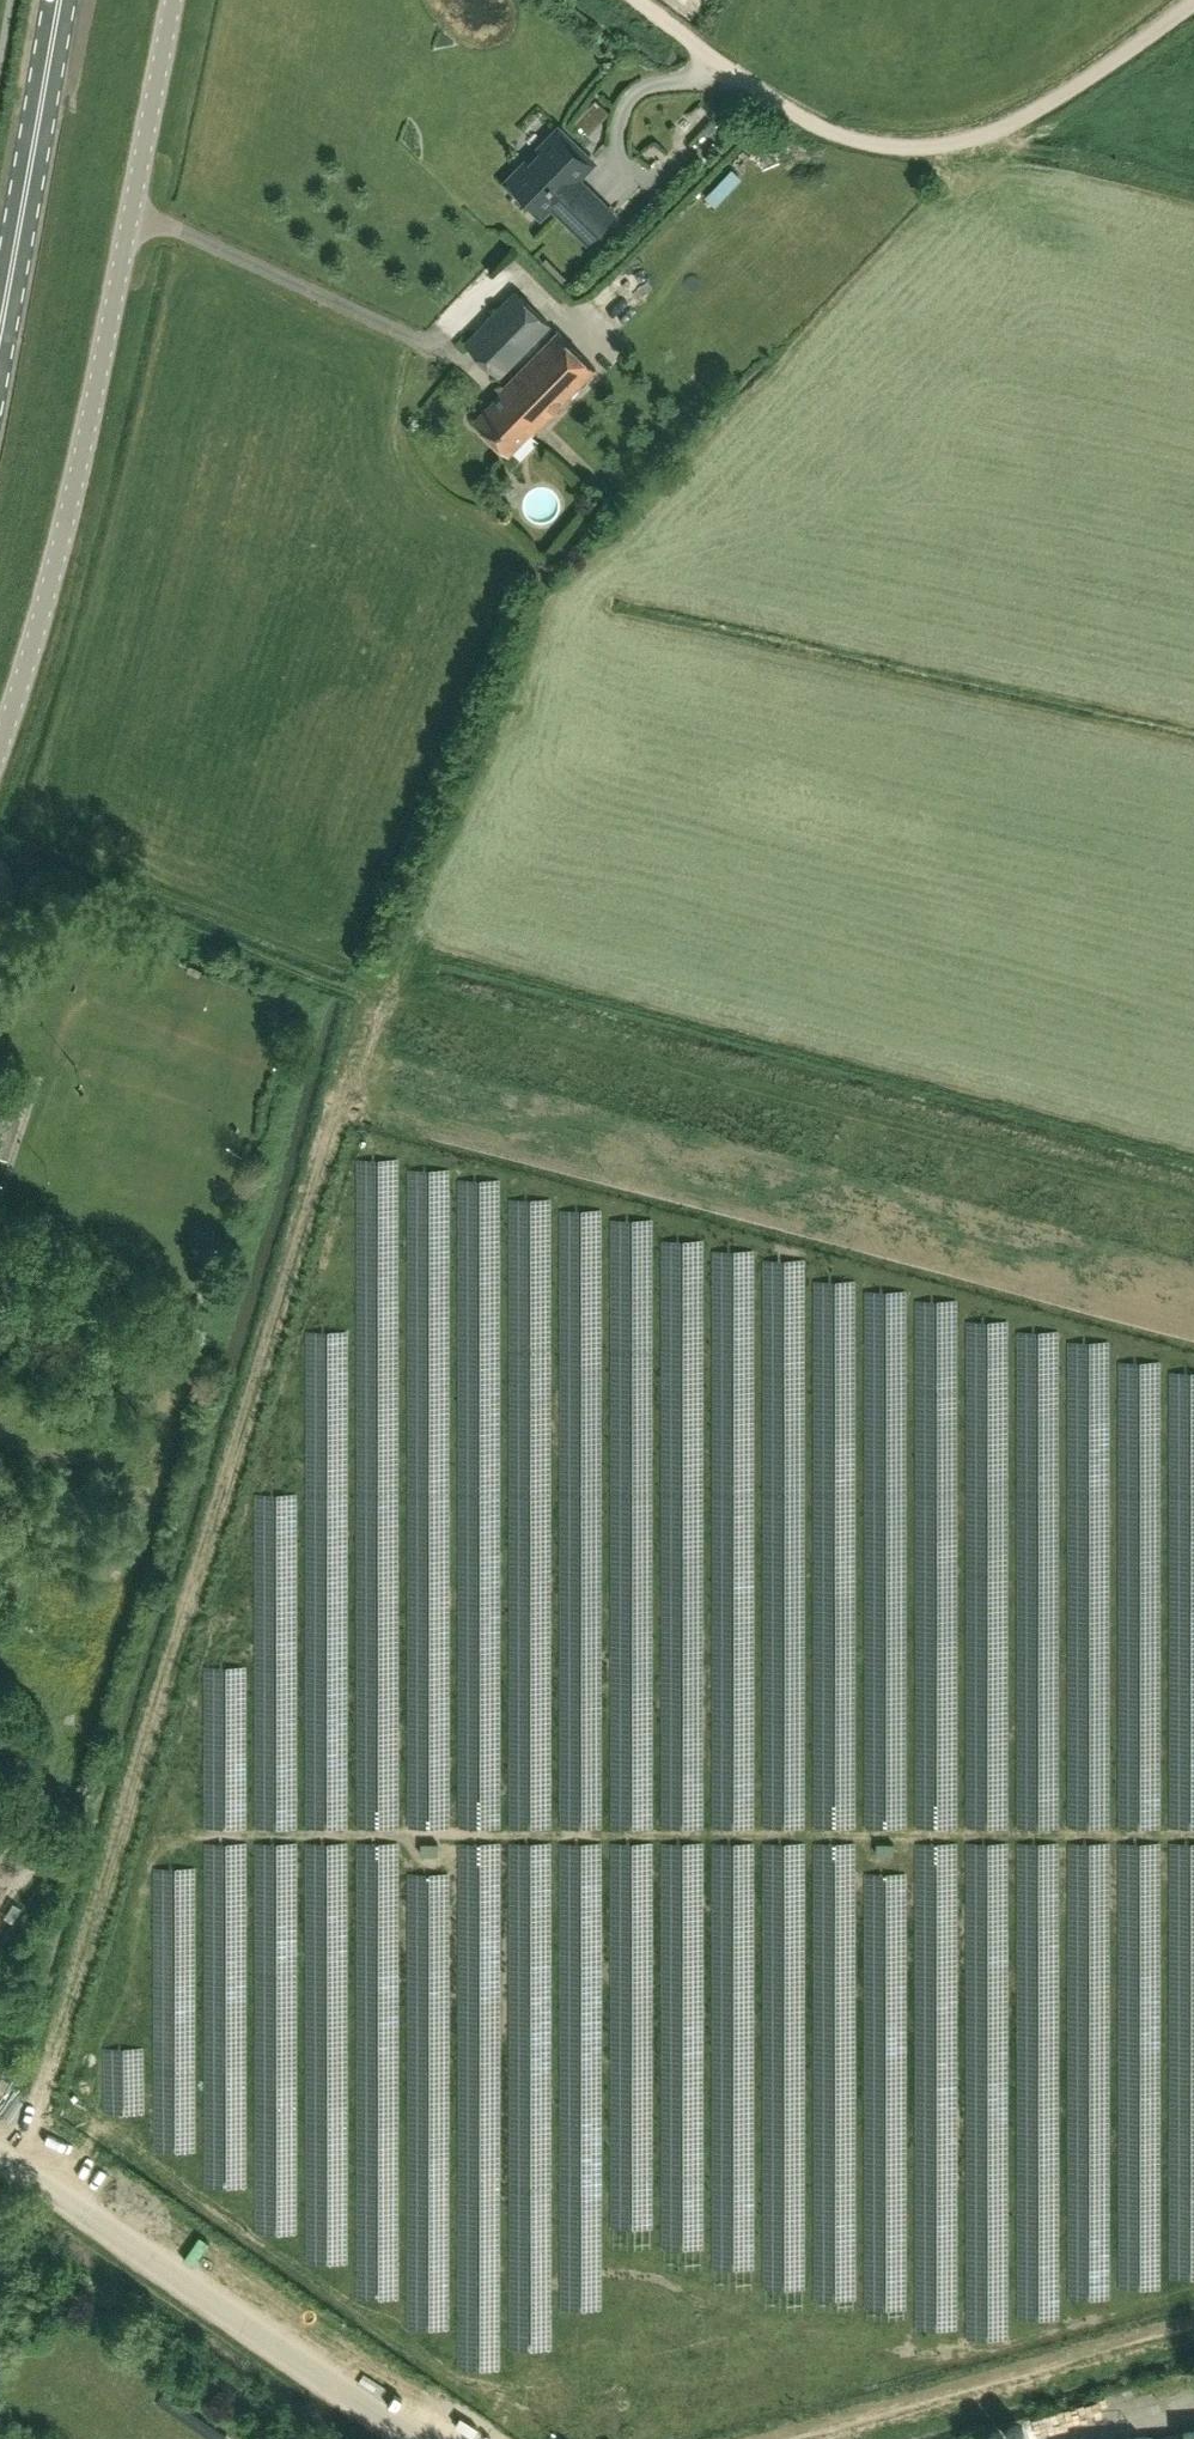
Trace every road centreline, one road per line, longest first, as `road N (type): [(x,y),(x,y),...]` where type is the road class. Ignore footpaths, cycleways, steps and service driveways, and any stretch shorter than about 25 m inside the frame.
road 1 (unclassified): [(0,745),(68,557),(173,0)]
road 2 (unclassified): [(643,0),(782,107),(846,138),(930,145),(1020,121),(1193,3)]
road 3 (unclassified): [(0,2156),(410,2438)]
road 4 (primary): [(0,324),(58,0)]

